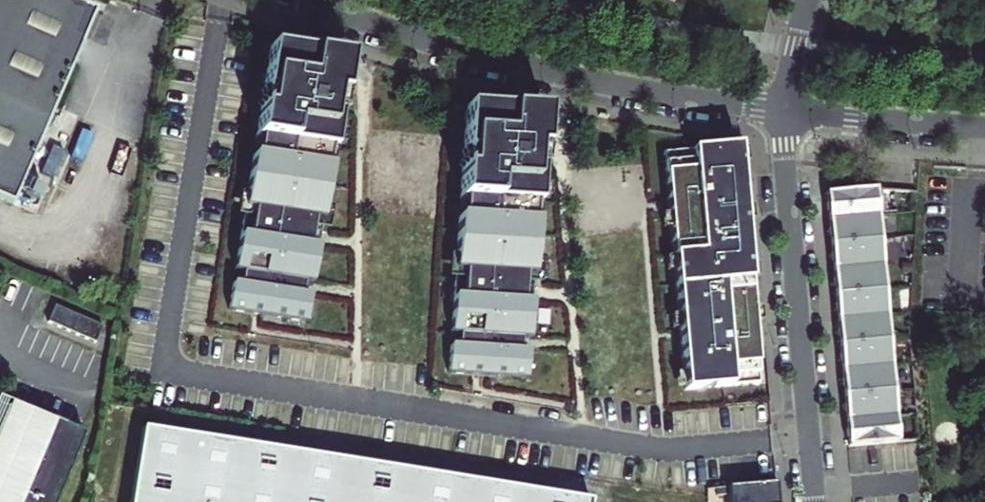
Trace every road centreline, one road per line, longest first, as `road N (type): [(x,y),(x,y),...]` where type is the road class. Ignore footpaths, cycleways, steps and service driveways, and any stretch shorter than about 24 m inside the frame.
road 1 (residential): [(782,111),(507,62),(301,0)]
road 2 (residential): [(782,111),(814,501)]
road 3 (residential): [(984,127),(782,111)]

